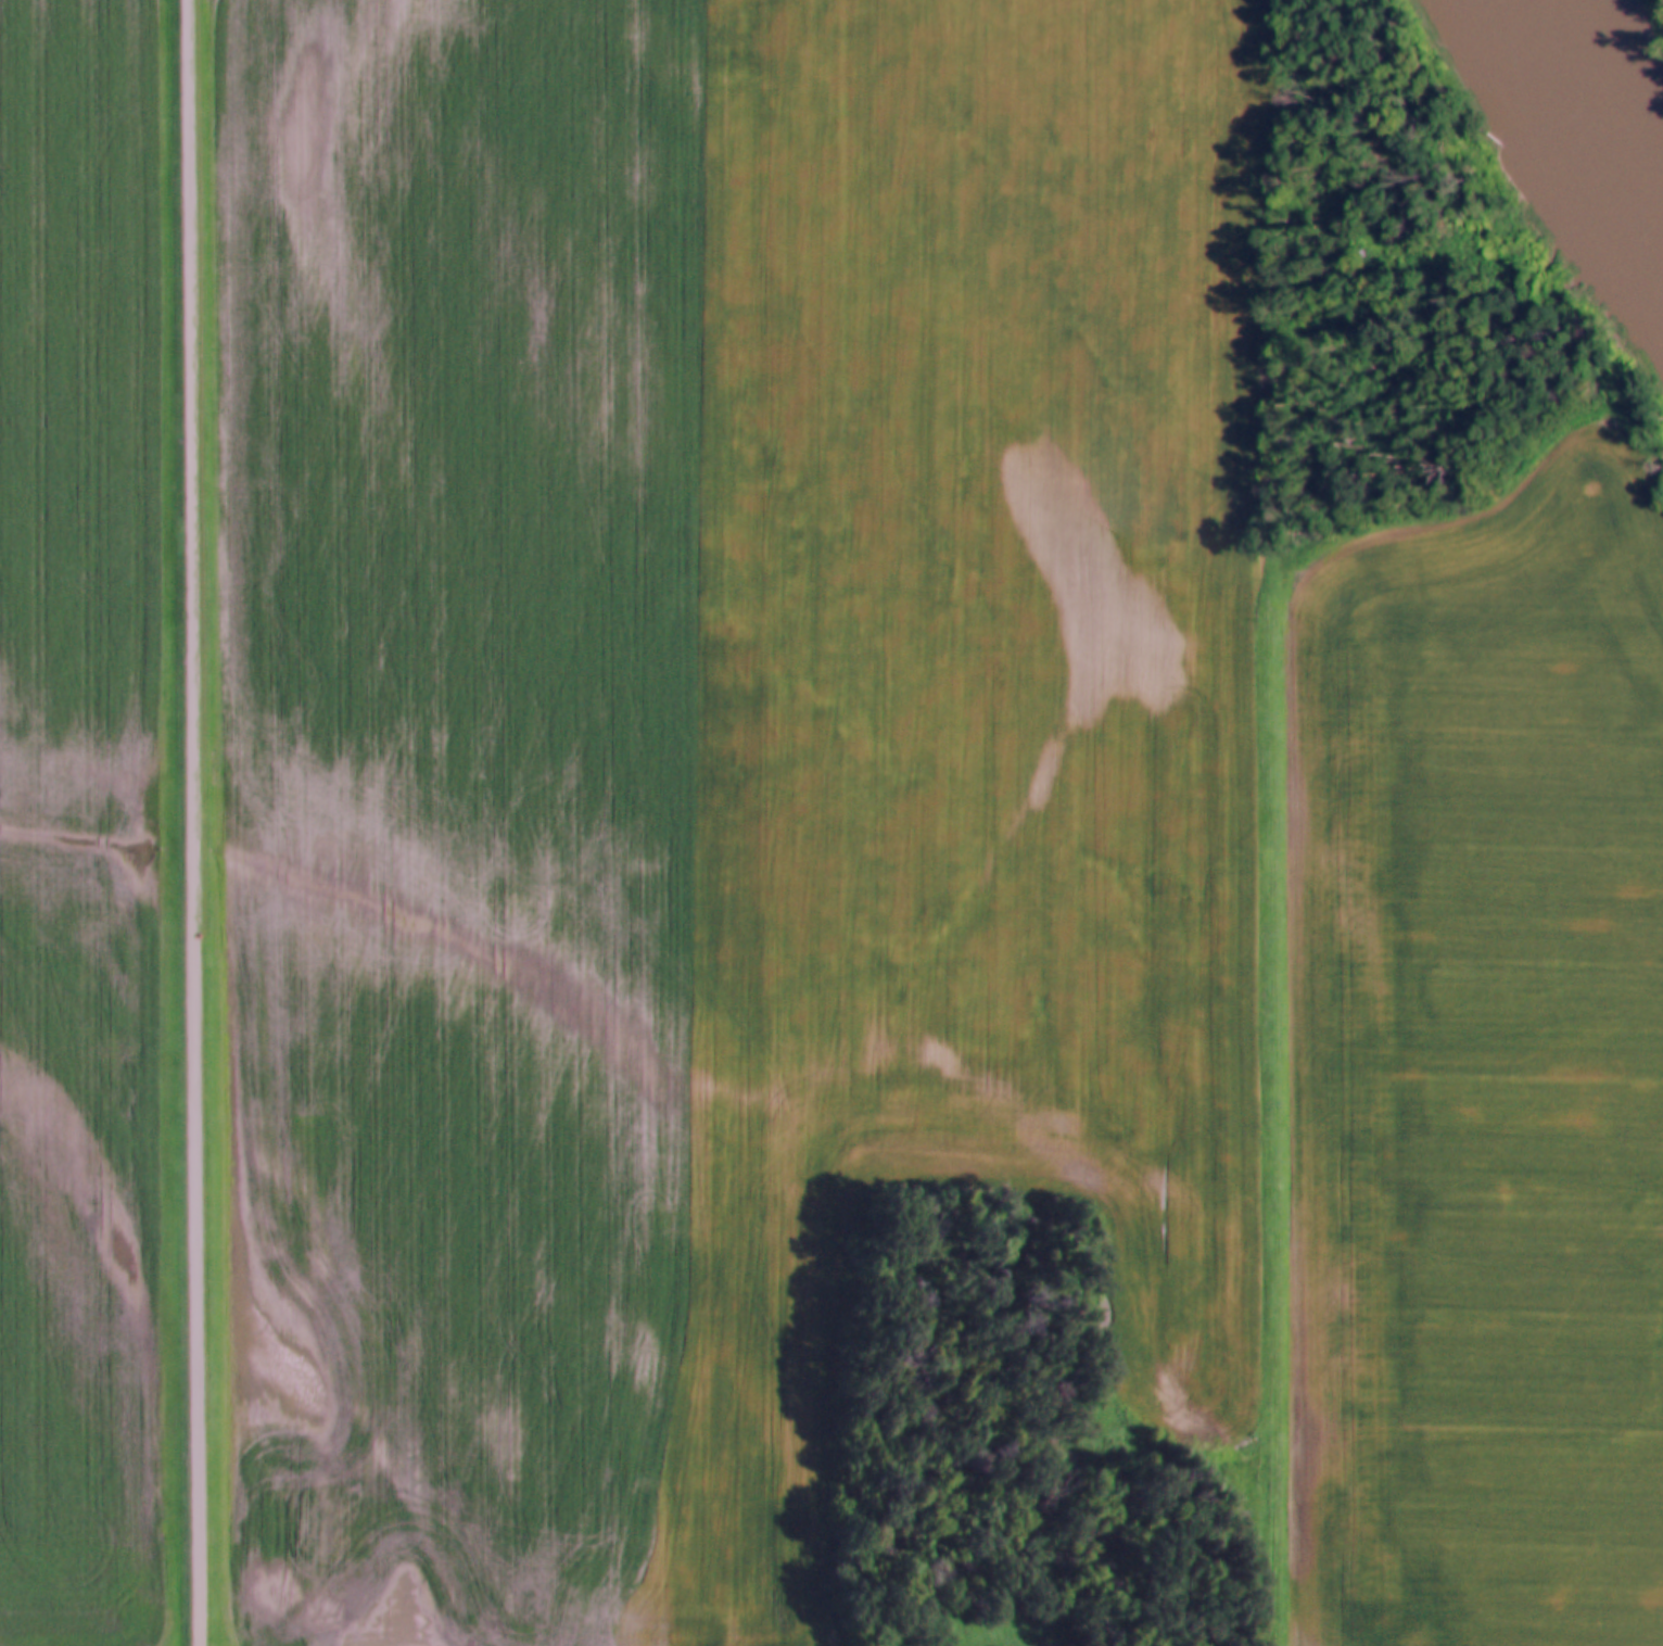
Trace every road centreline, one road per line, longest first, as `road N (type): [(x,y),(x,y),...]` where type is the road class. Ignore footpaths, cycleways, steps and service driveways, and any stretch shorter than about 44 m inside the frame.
road 1 (track): [(1280,1645),(1287,1016),(1281,591),(1293,569),(1319,552),(1499,506),(1549,450),(1583,431),(1640,433),(1662,470)]

